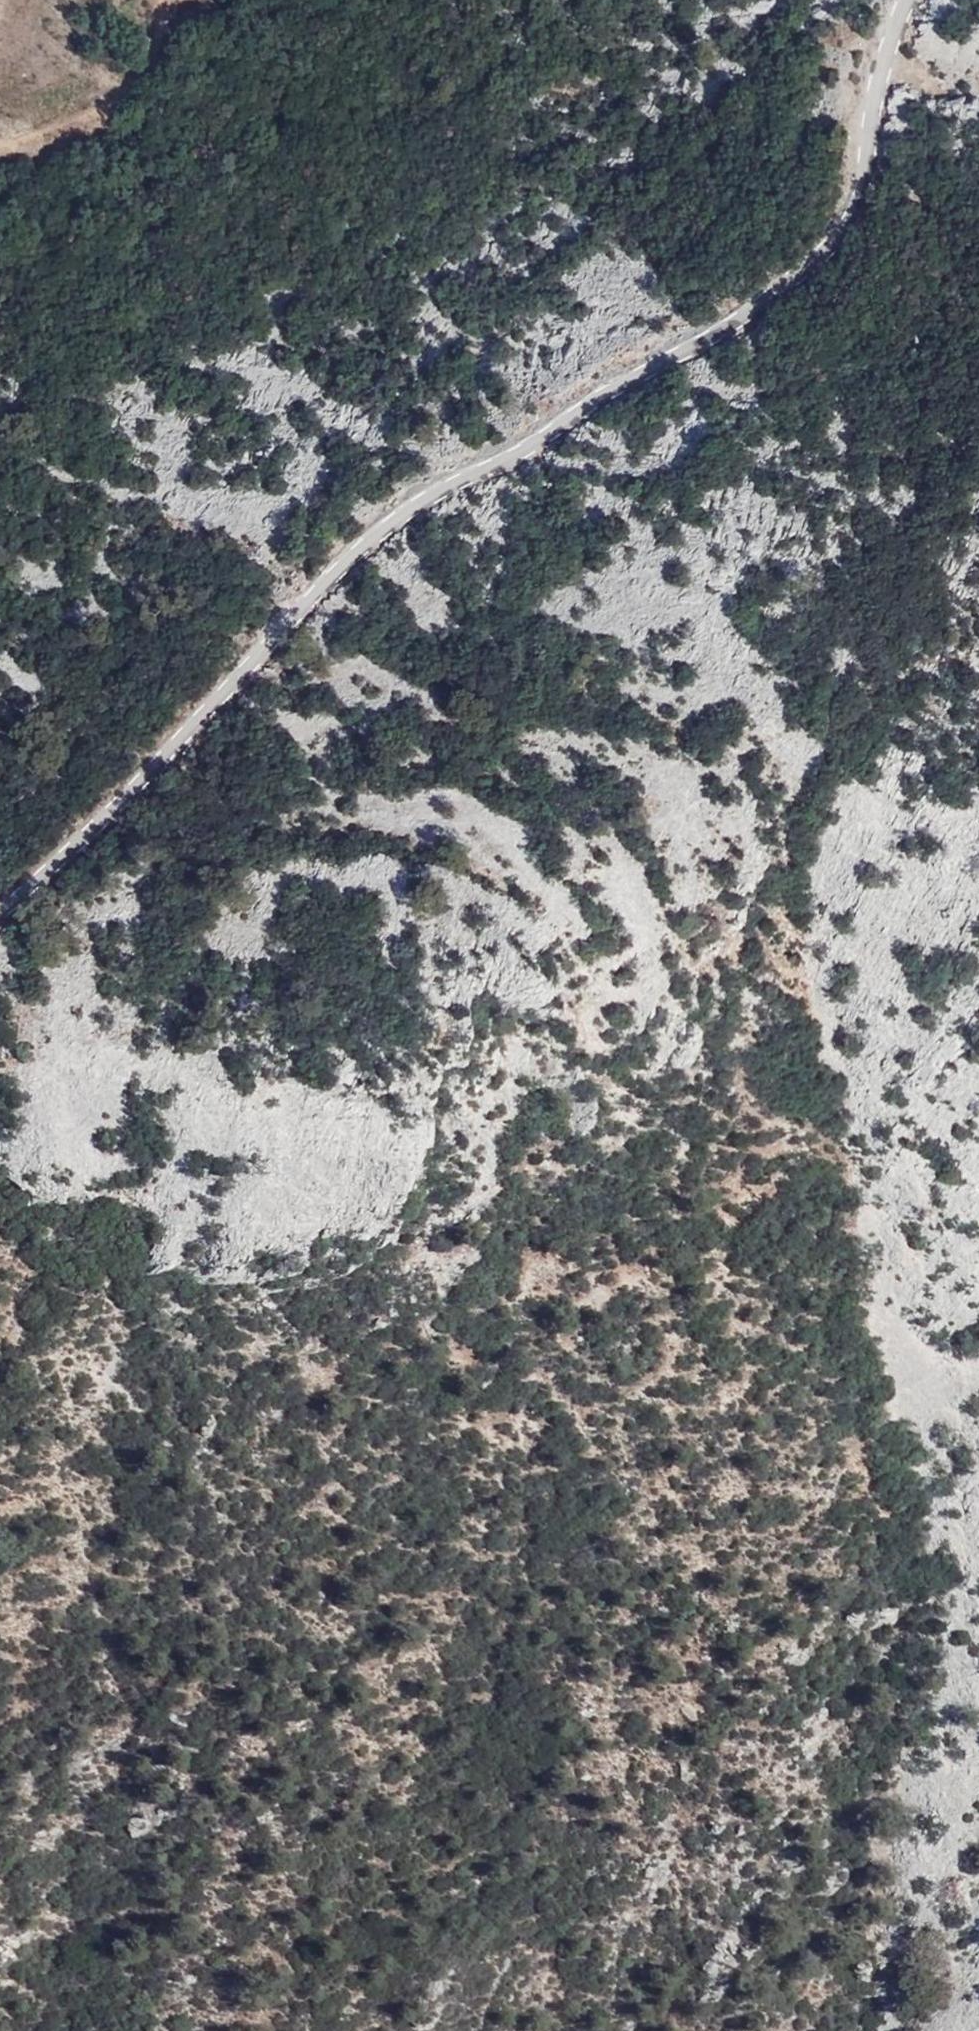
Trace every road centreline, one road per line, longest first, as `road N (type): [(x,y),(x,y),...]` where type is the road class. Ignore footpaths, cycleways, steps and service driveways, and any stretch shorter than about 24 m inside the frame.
road 1 (unclassified): [(0,906),(105,821),(395,520),(805,278),(858,193),(903,0)]

